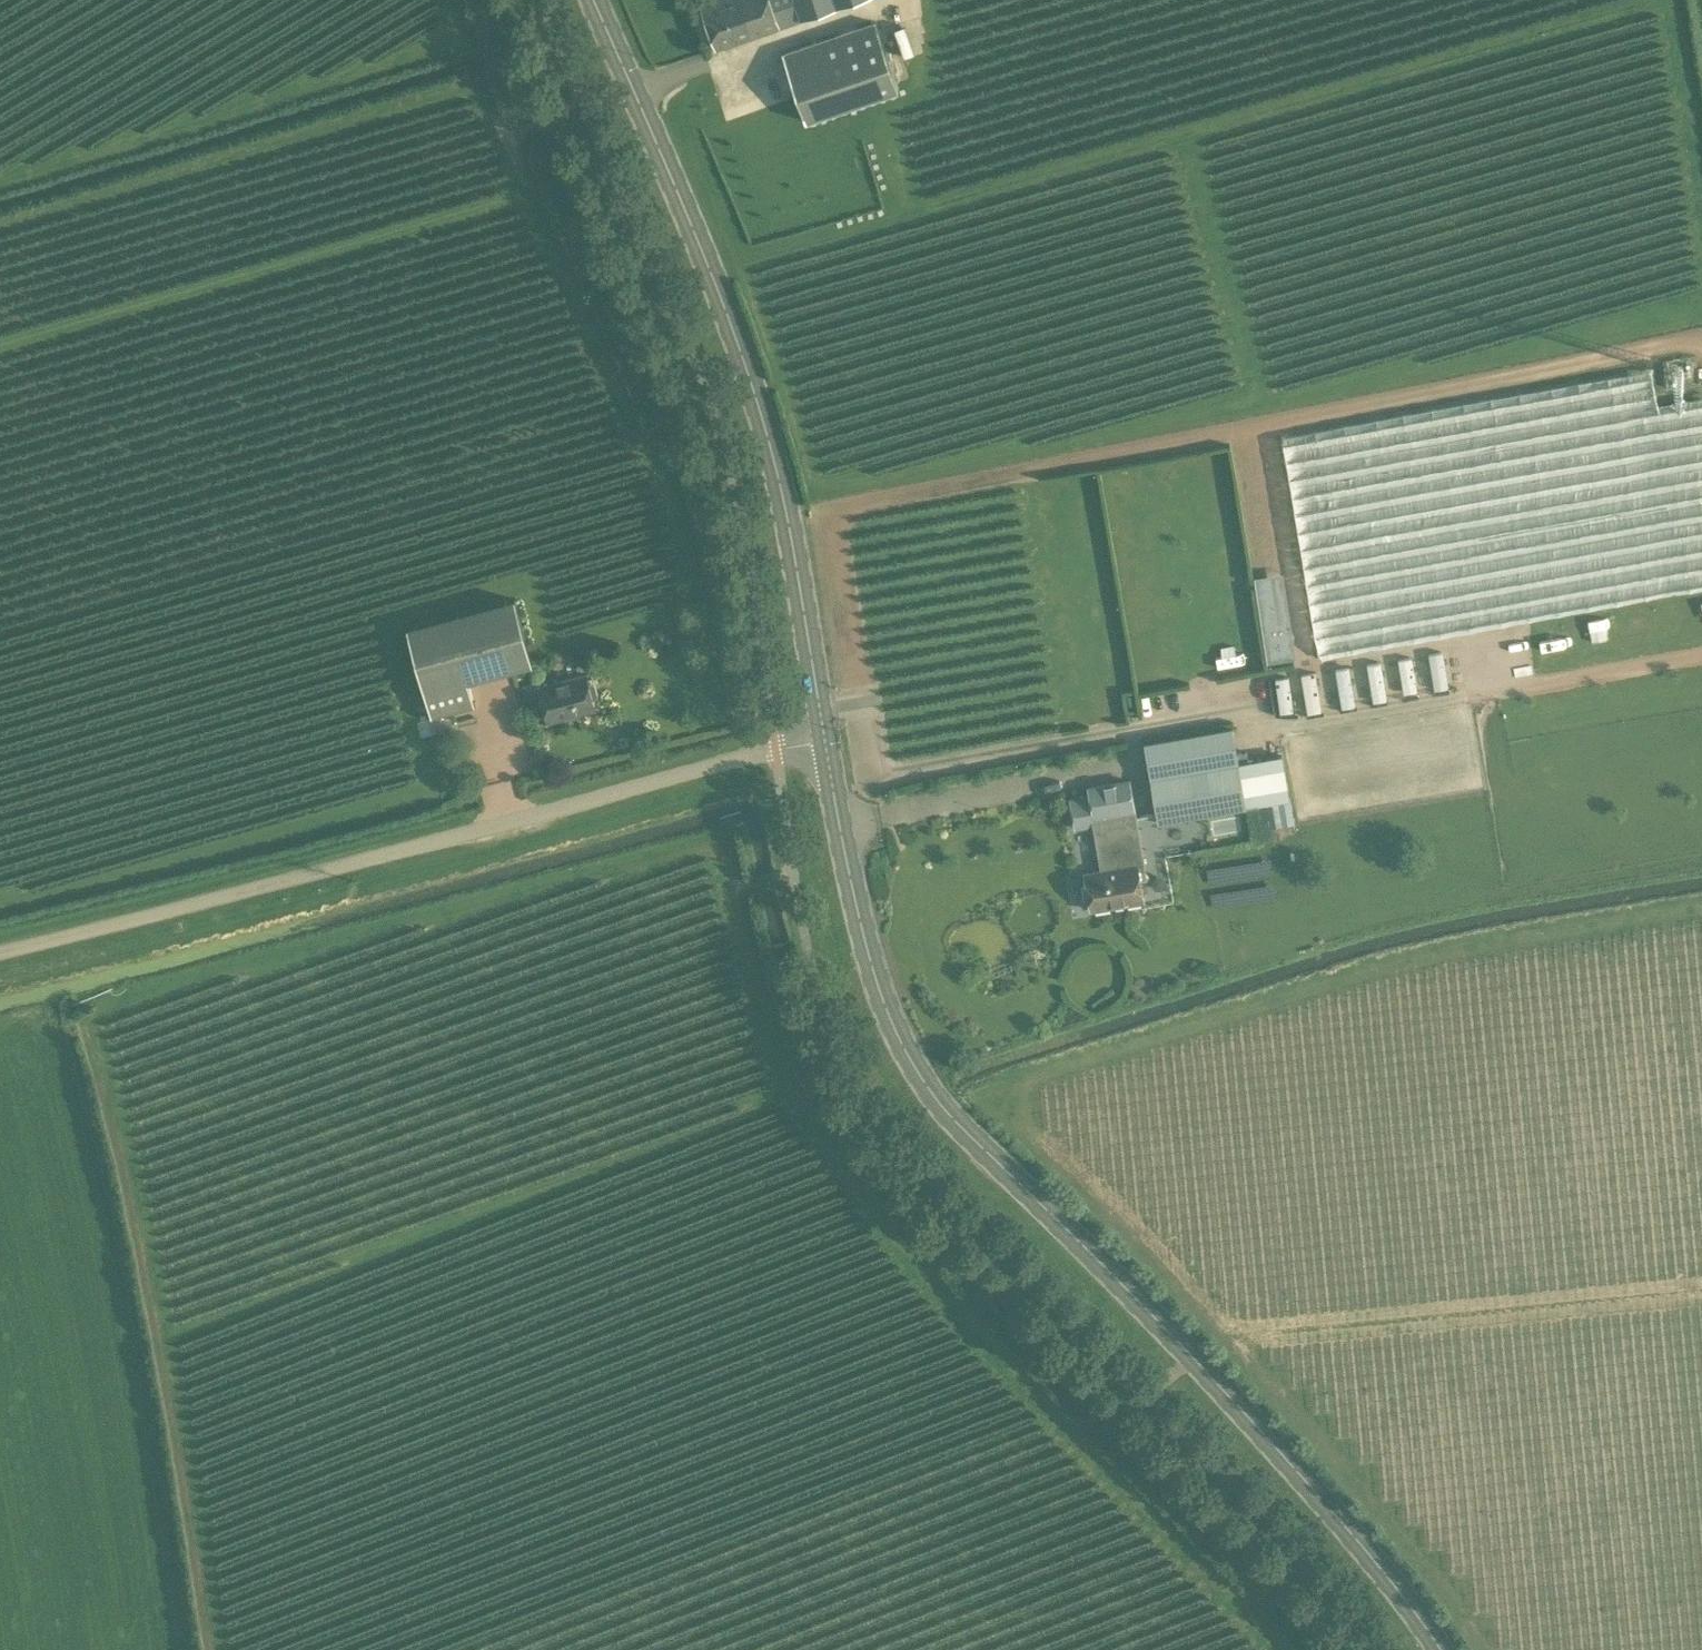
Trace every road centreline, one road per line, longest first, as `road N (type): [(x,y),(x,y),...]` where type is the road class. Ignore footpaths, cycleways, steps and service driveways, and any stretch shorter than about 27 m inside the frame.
road 1 (secondary): [(1441,1649),(1297,1471),(927,1088),(891,1029),(865,946),(825,739)]
road 2 (unclassified): [(0,951),(825,739)]
road 3 (secondary): [(825,739),(792,540),(758,403),(594,0)]

